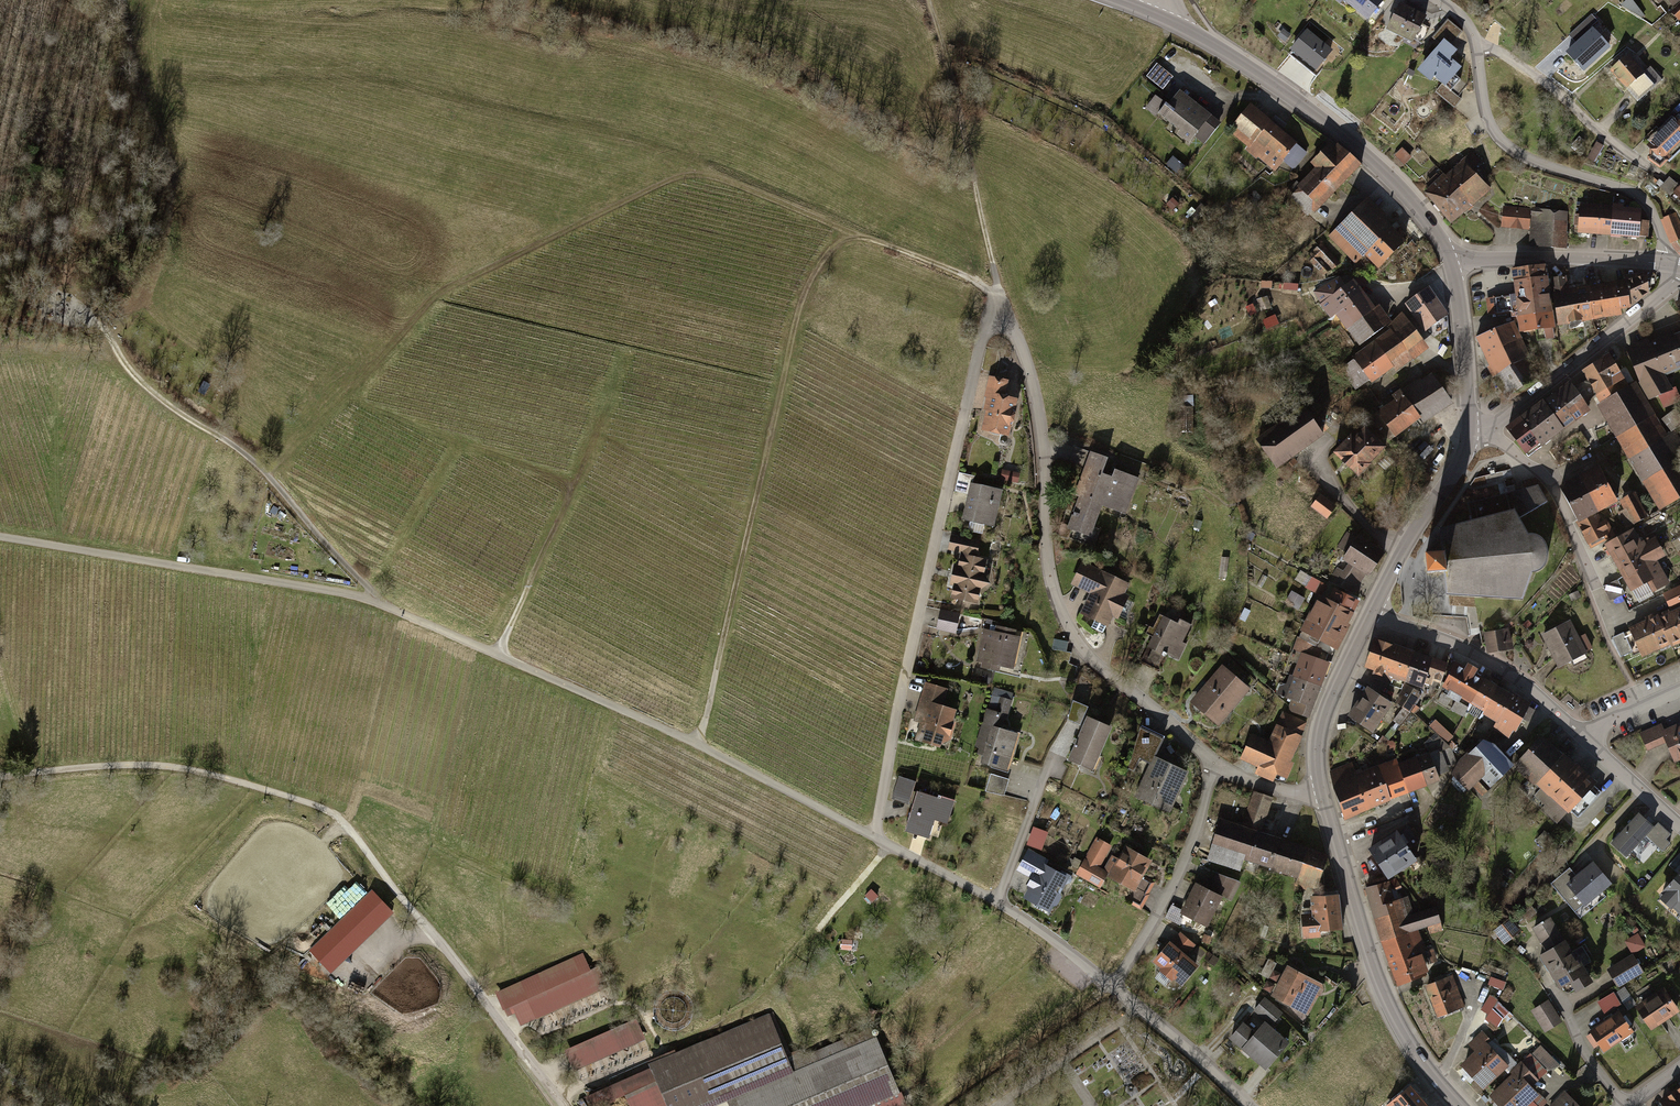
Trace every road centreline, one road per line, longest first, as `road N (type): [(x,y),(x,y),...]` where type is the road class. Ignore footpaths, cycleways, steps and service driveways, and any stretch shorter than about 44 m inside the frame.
road 1 (residential): [(995,898),(877,836),(873,816),(981,340),(1000,297),(1025,370),(1051,589),(1066,622),(1089,658),(1214,761)]
road 2 (track): [(877,836),(377,600),(0,538)]
road 3 (track): [(700,747),(807,287),(828,255),(856,235)]
road 4 (track): [(435,939),(342,820),(297,795),(205,767),(139,760),(0,775)]
road 5 (track): [(73,313),(97,322),(144,393),(263,481),(377,600)]
road 6 (secondary): [(1167,20),(1342,135),(1414,203),(1451,263)]
road 7 (residential): [(1665,263),(1645,201),(1623,186),(1544,165),(1495,131),(1474,37),(1442,0)]
road 8 (track): [(156,0),(125,90),(153,132),(157,261),(116,354)]
road 9 (secondary): [(1321,794),(1393,1016),(1462,1105)]
road 10 (track): [(501,653),(626,351)]
road 11 (track): [(890,843),(767,986),(733,1016),(656,1052)]
road 12 (track): [(928,0),(1000,297)]
road 13 (residential): [(1469,432),(1499,421),(1669,288),(1679,266)]
road 14 (residential): [(1111,986),(1154,919),(1214,761)]
road 15 (residential): [(1582,735),(1484,658),(1373,612)]
road 16 (residential): [(1451,263),(1665,263)]
road 17 (residential): [(1595,586),(1554,487),(1500,441),(1469,432)]
road 18 (secondary): [(1469,432),(1464,455),(1373,612)]
road 19 (secondary): [(1373,612),(1321,721),(1321,794)]
road 20 (residential): [(1249,1105),(1111,986)]
road 21 (secondary): [(1451,263),(1469,432)]
road 22 (residential): [(1058,745),(995,898)]
road 23 (residential): [(1111,986),(995,898)]
road 24 (track): [(1645,705),(1608,641),(1595,586)]
road 25 (residential): [(1679,821),(1582,735)]

